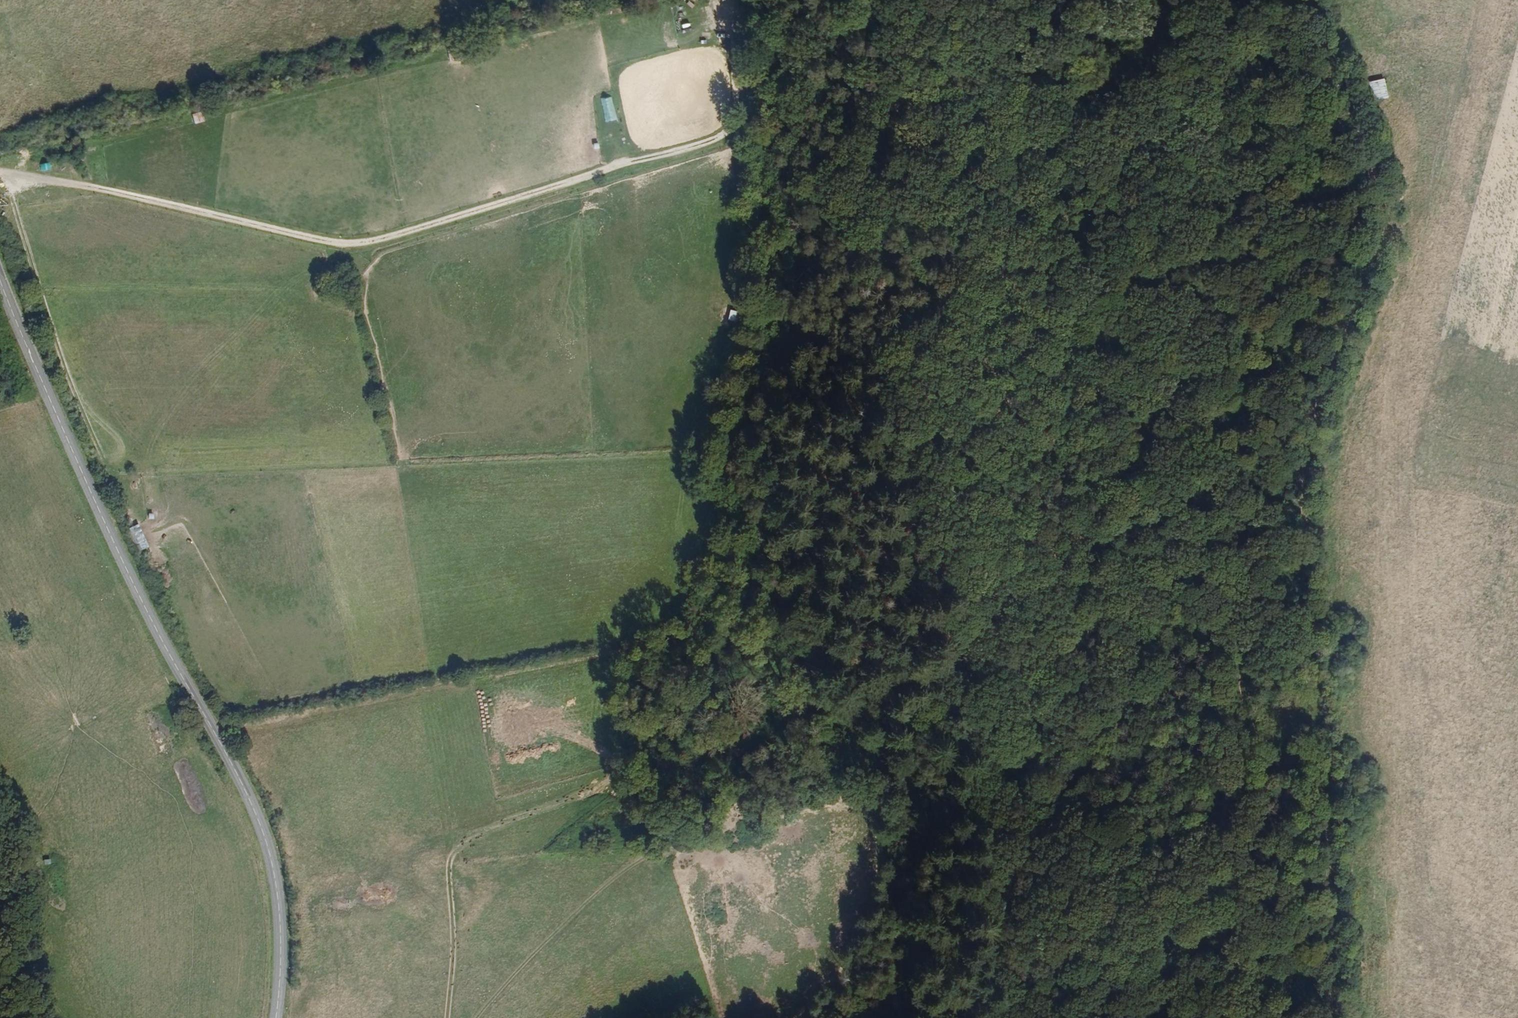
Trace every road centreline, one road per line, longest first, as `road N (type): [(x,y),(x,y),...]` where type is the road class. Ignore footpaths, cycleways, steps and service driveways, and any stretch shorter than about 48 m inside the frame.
road 1 (track): [(1297,0),(1369,257),(1291,451),(1329,1017)]
road 2 (secondary): [(0,275),(129,574),(264,838),(280,936),(275,1017)]
road 3 (track): [(0,172),(345,244),(633,158)]

